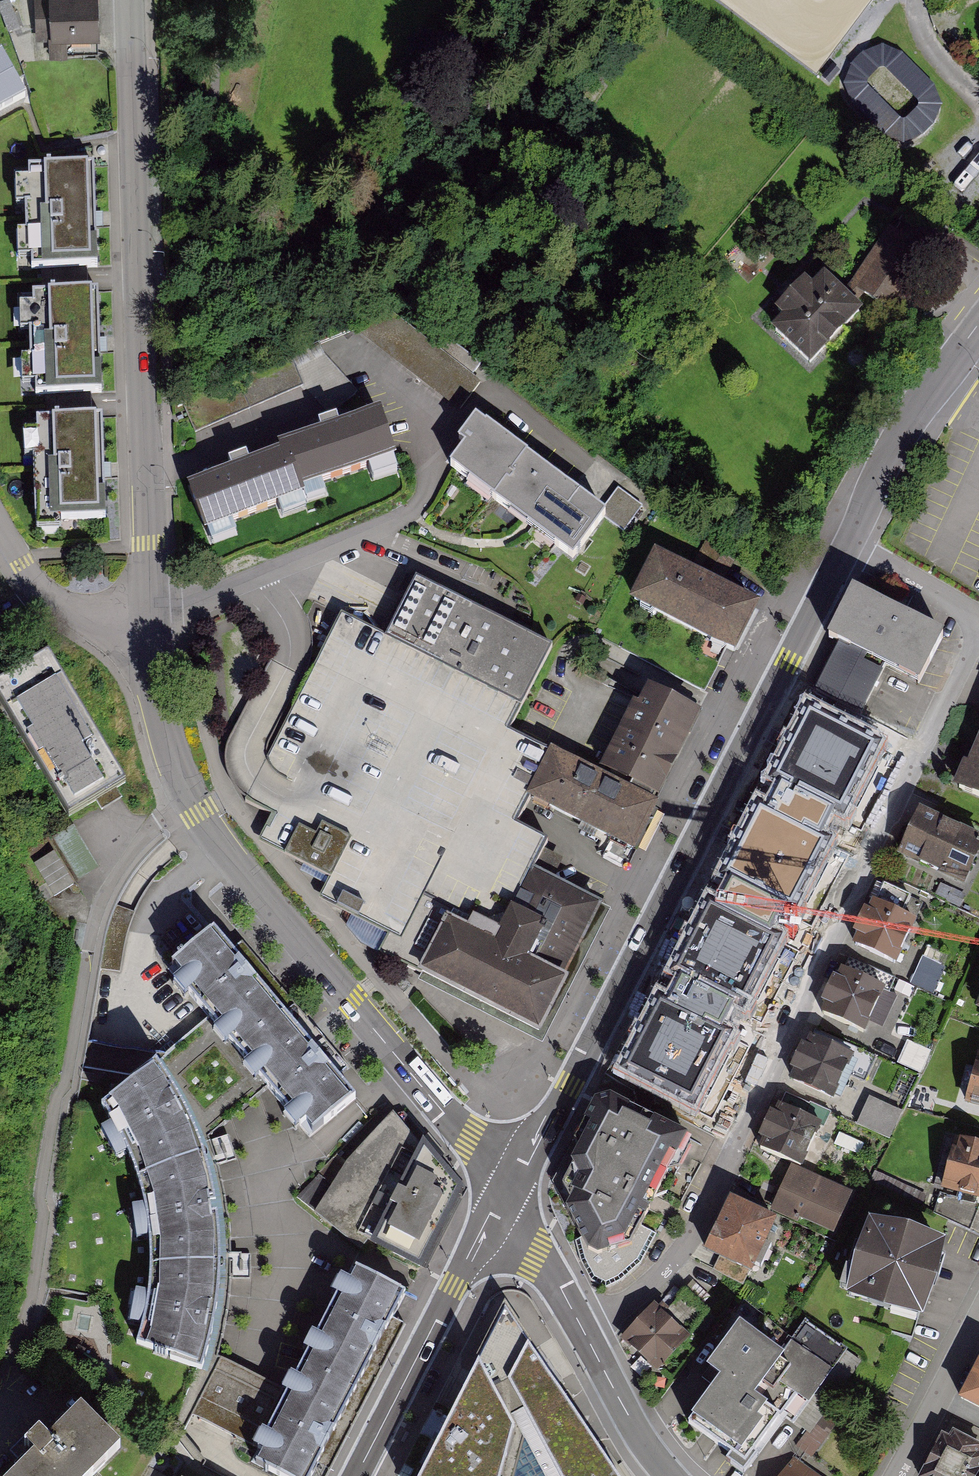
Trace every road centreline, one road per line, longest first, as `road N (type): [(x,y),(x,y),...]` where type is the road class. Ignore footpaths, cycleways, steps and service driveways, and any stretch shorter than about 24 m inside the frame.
road 1 (residential): [(581,1327),(669,1273),(698,1233),(978,630)]
road 2 (secondary): [(846,547),(506,1196)]
road 3 (residential): [(149,615),(164,745),(190,798),(494,1171),(506,1196)]
road 4 (track): [(223,0),(213,159),(223,198),(264,237),(300,251),(334,248),(364,227),(571,0)]
road 5 (residential): [(130,0),(149,615)]
road 6 (secondary): [(506,1196),(356,1475)]
road 7 (residential): [(400,520),(196,605),(149,615)]
road 8 (secondary): [(978,323),(896,446),(846,547)]
road 9 (residential): [(0,525),(53,603),(111,623),(149,615)]
road 10 (residential): [(897,1475),(978,1323)]
road 11 (tertiary): [(581,1327),(669,1475)]
road 12 (tertiary): [(506,1196),(581,1327)]
road 13 (residential): [(978,617),(846,547)]

